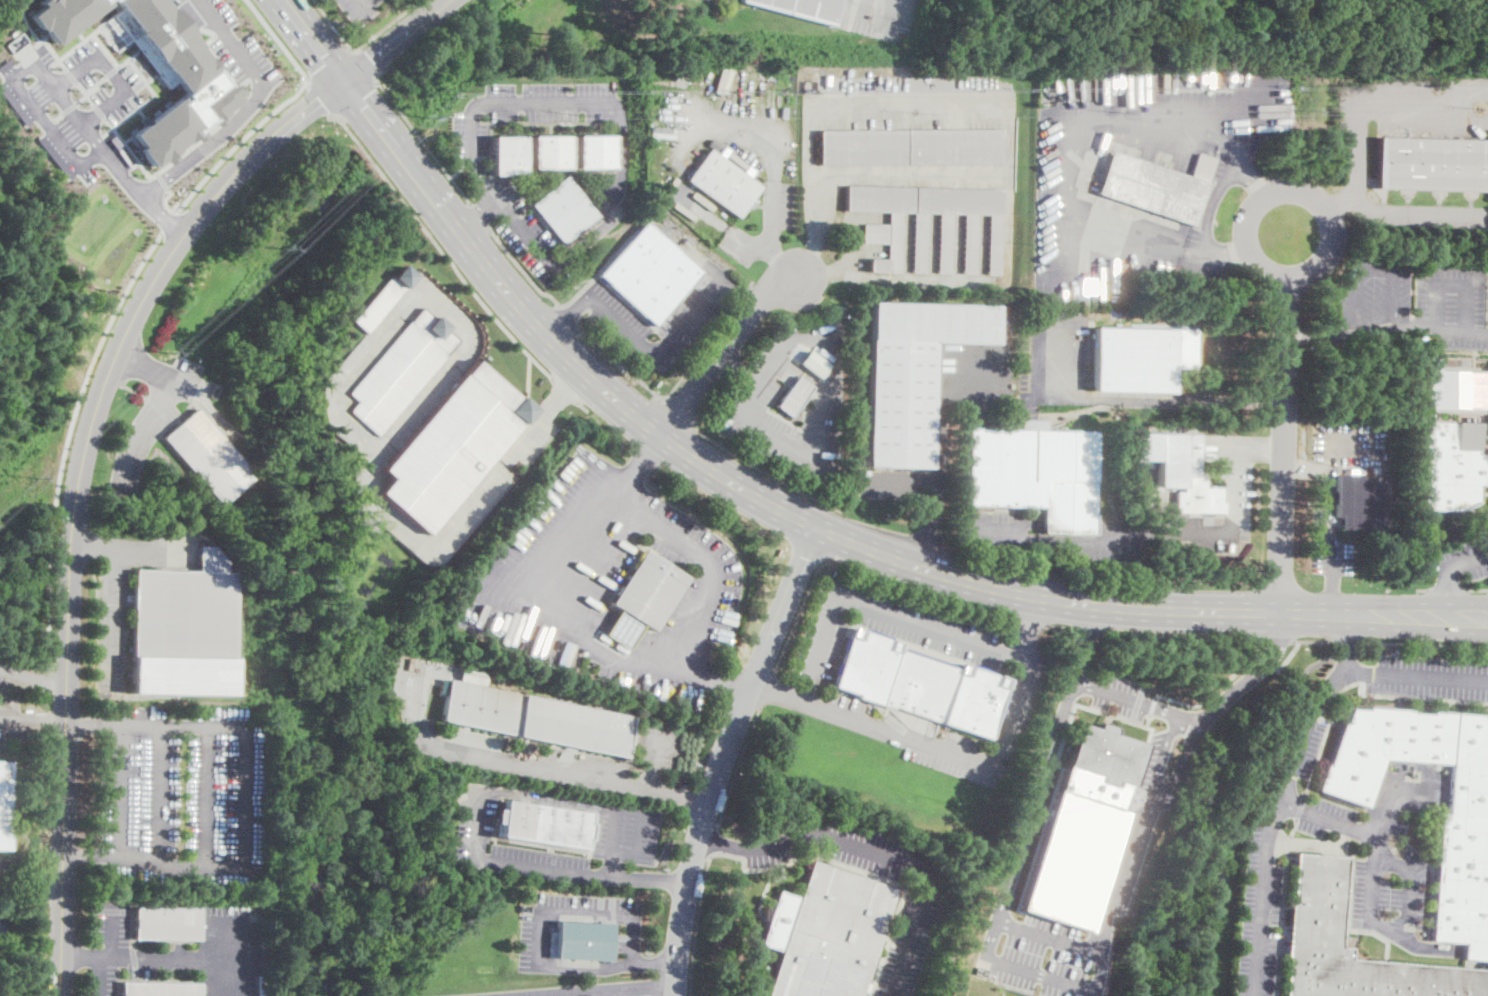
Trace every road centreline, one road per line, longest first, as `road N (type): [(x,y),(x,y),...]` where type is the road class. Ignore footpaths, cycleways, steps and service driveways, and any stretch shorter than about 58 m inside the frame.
road 1 (tertiary): [(60,995),(70,539),(101,395),(145,298),(202,213),(279,130),(343,80)]
road 2 (primary): [(1278,612),(1032,596),(861,547),(754,496),(662,437),(521,308)]
road 3 (tertiary): [(676,995),(702,820),(817,527)]
road 4 (residential): [(1278,612),(1289,234)]
road 5 (primary): [(521,308),(343,80)]
road 6 (residential): [(800,275),(762,300),(662,437)]
road 7 (primary): [(1278,612),(1330,627),(1487,633)]
road 8 (primary): [(1487,603),(1330,602),(1278,612)]
road 9 (tertiary): [(343,80),(446,0)]

